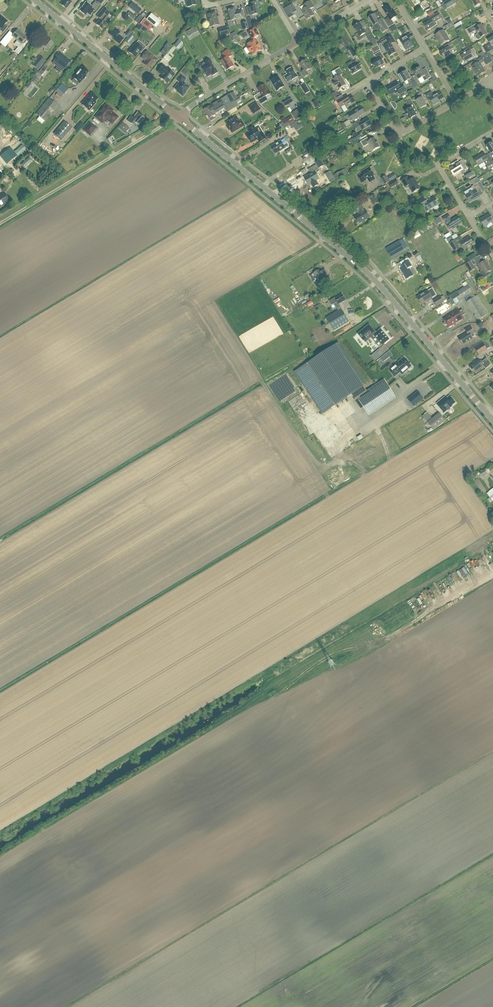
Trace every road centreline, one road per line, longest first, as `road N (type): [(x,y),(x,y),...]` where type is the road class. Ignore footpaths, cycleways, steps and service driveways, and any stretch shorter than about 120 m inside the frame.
road 1 (tertiary): [(492,422),(372,277),(177,116)]
road 2 (tertiary): [(177,116),(35,0)]
road 3 (residential): [(456,102),(404,133),(372,89),(425,48)]
road 4 (residential): [(186,111),(299,42)]
road 5 (unclassified): [(72,181),(177,116)]
road 6 (residential): [(470,217),(441,167),(492,132)]

